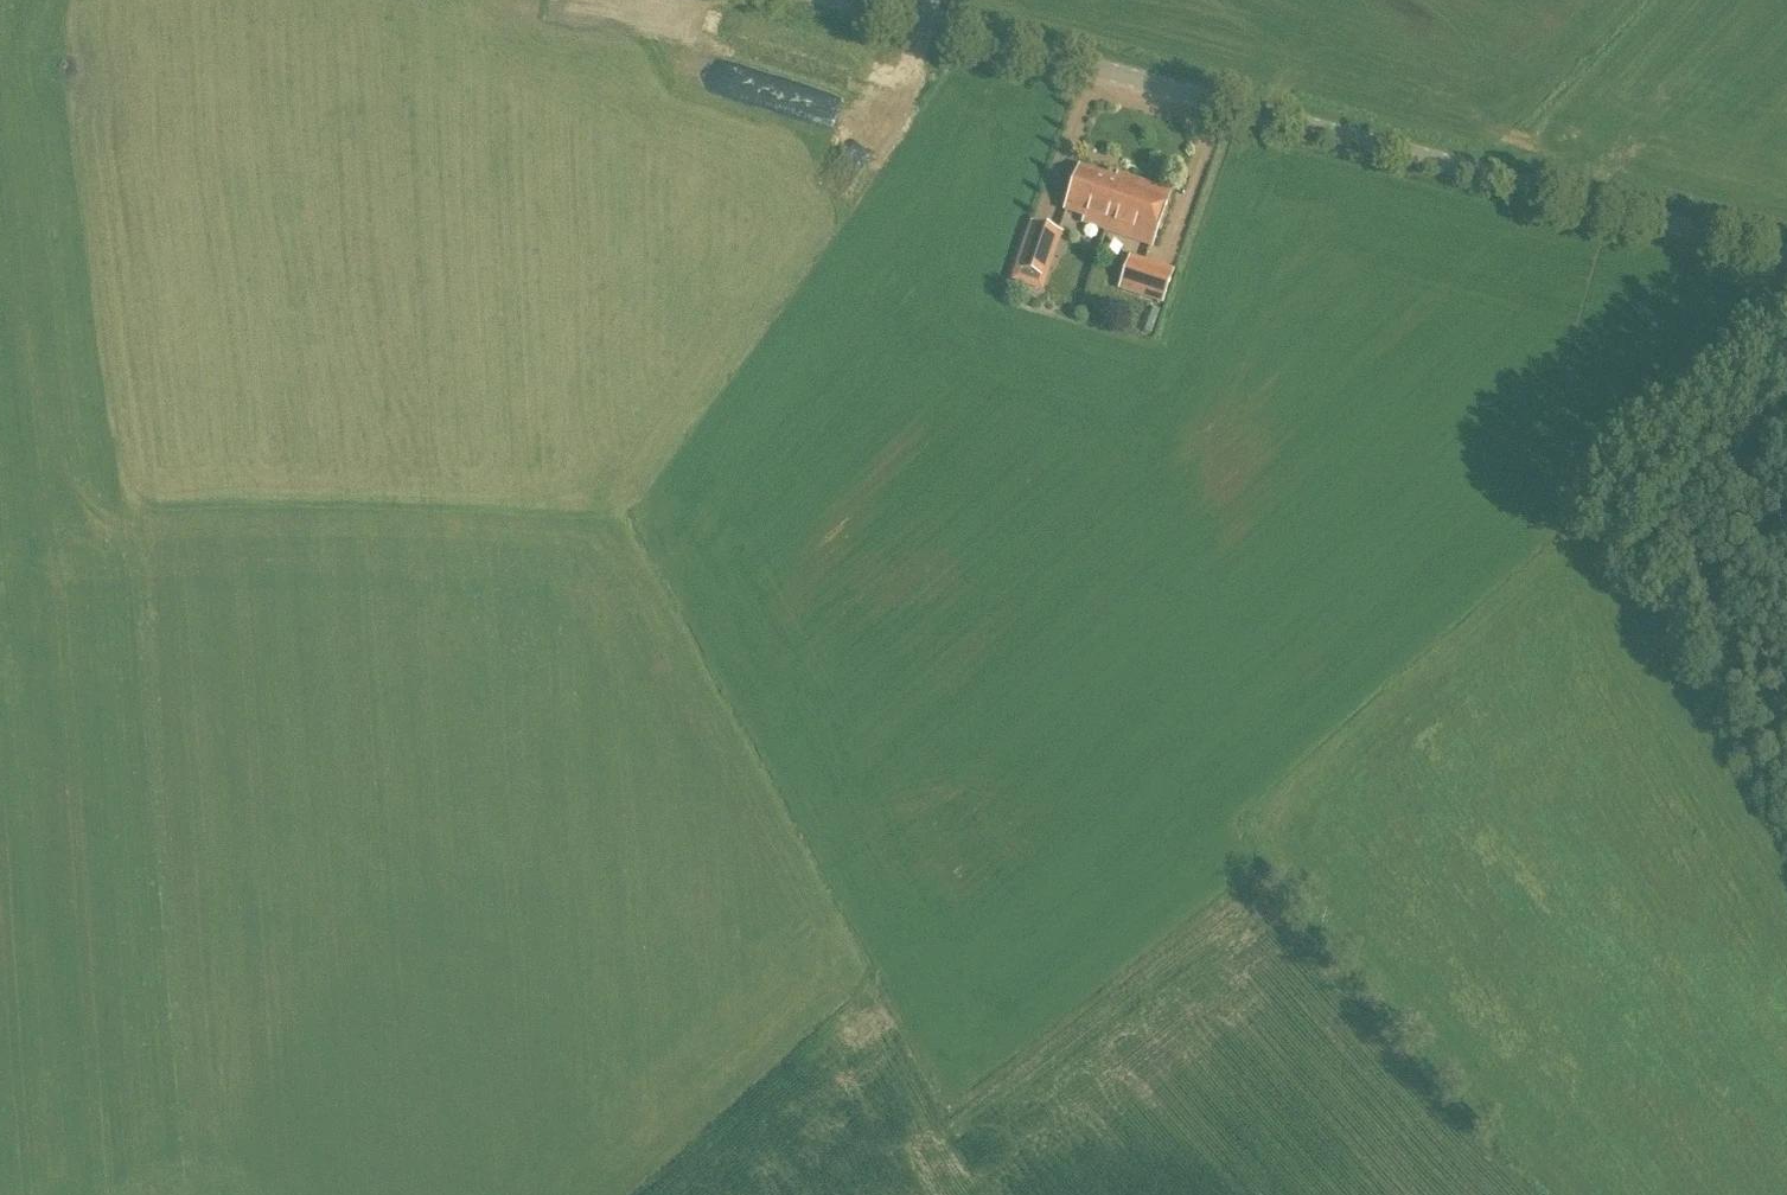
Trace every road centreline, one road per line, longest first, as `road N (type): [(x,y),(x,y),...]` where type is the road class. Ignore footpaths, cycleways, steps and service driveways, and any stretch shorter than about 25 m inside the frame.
road 1 (tertiary): [(851,0),(1786,238)]

